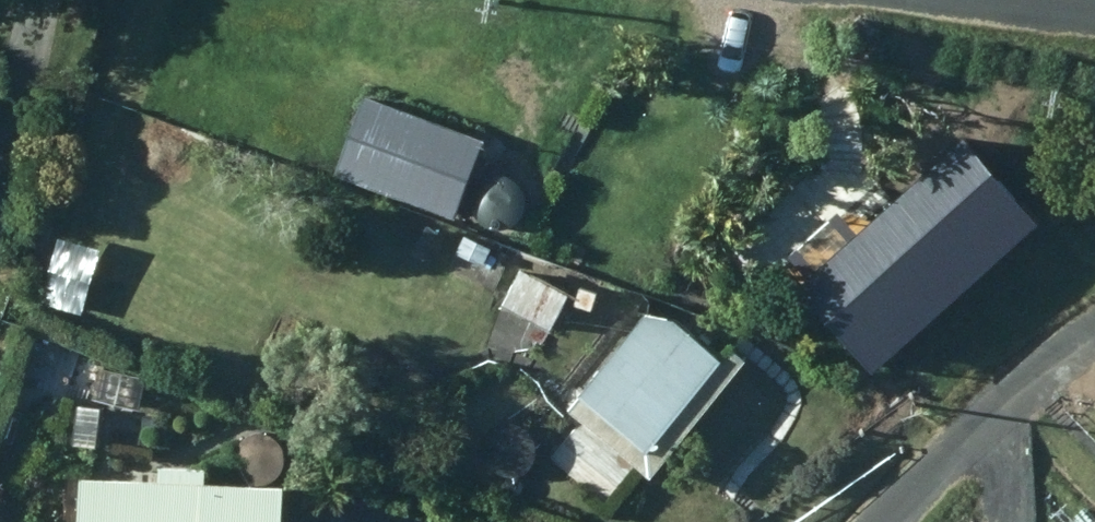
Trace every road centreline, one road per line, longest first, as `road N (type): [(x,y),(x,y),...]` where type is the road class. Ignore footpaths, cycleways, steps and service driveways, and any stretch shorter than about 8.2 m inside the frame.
road 1 (residential): [(895,521),(986,427),(1094,347)]

